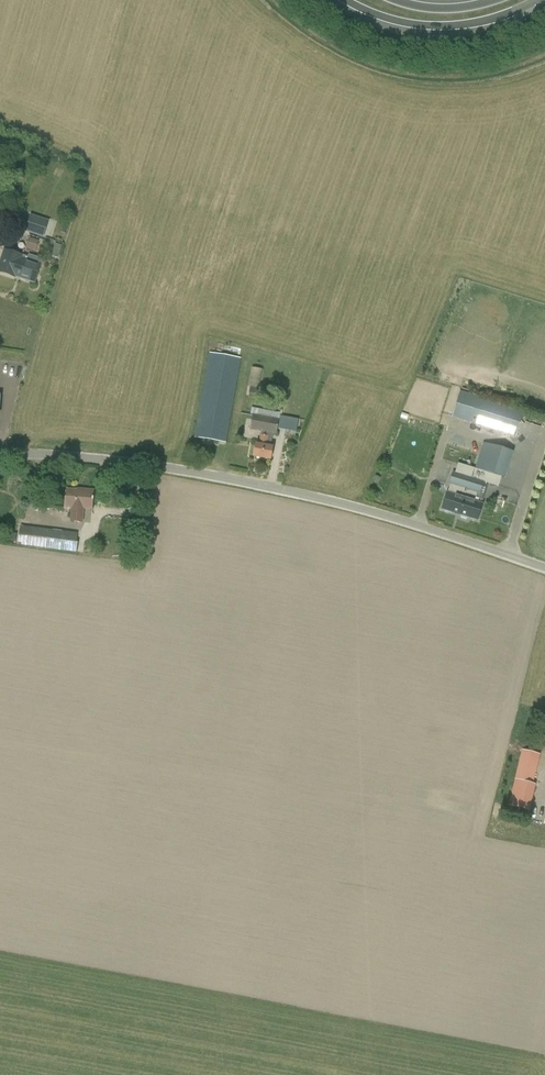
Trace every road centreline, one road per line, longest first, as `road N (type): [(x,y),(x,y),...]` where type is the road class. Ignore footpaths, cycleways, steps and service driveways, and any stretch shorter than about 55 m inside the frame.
road 1 (unclassified): [(544,567),(360,509),(238,481),(0,453)]
road 2 (motorway): [(346,0),(373,18),(443,29),(504,18),(541,0)]

